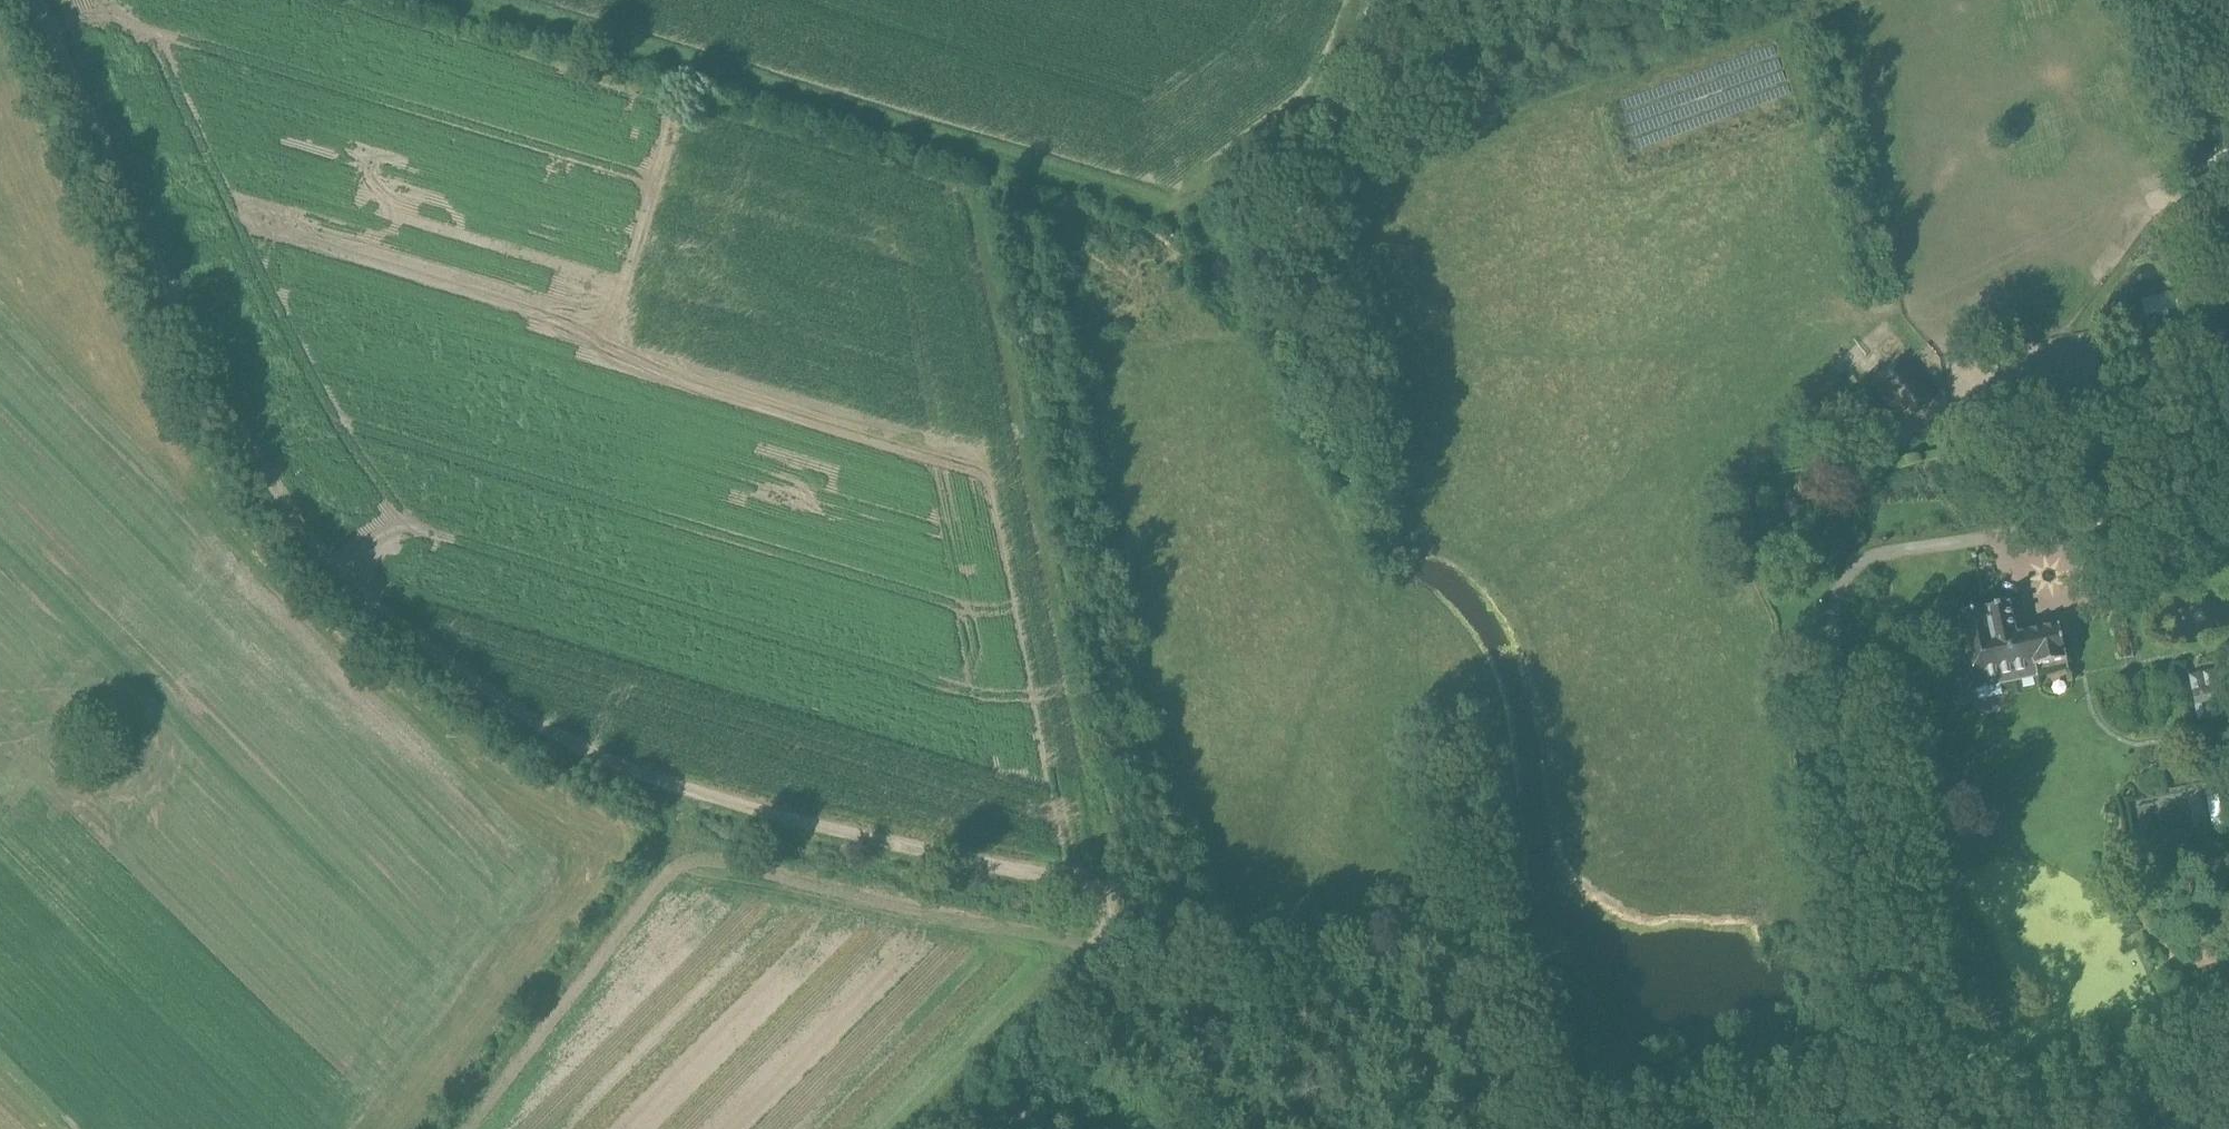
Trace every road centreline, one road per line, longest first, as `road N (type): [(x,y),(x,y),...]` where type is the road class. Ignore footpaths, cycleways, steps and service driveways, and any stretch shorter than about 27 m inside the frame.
road 1 (track): [(38,0),(239,429),(344,574),(495,692),(677,784),(834,826),(1004,856),(1196,877)]
road 2 (unclassified): [(2008,1128),(2228,1066)]

